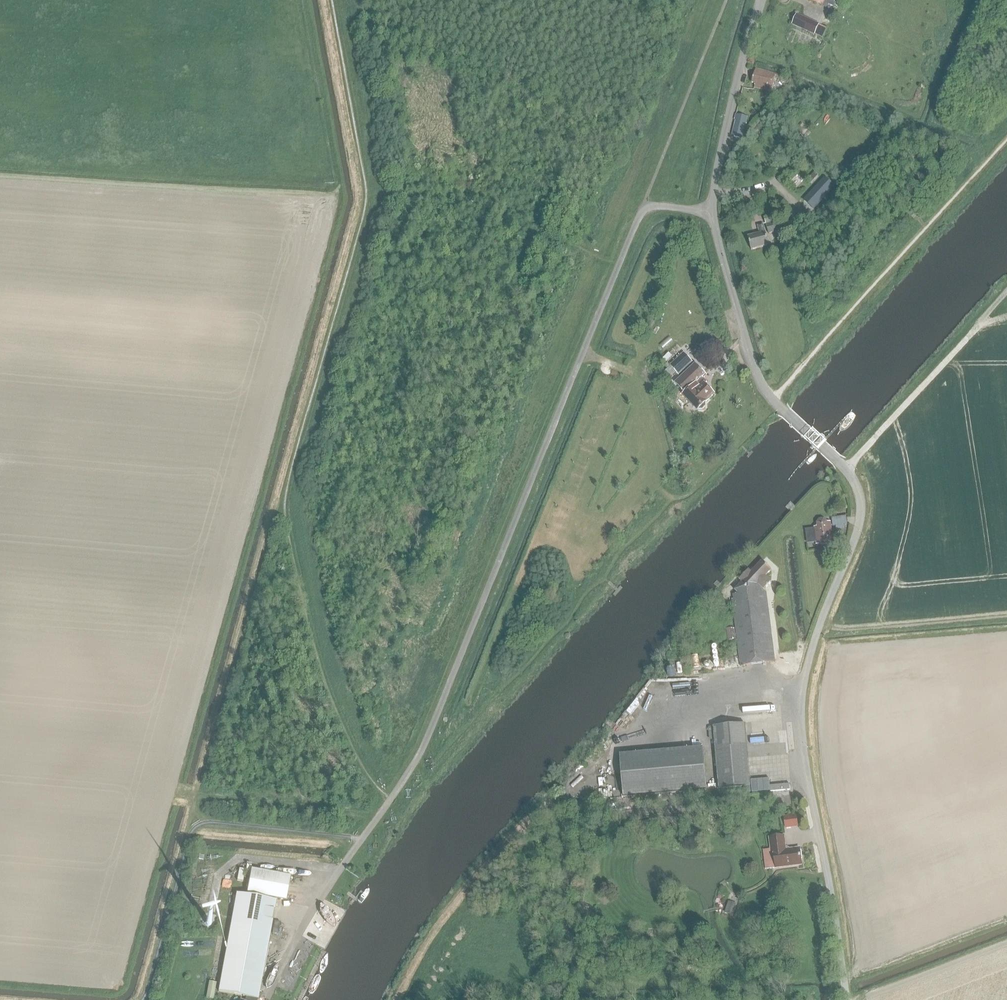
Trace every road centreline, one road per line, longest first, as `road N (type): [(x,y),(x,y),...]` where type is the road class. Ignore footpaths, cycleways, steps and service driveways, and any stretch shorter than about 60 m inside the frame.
road 1 (unclassified): [(848,999),(803,741),(811,655),(854,542),(861,492),(755,373),(712,211)]
road 2 (unclassified): [(335,877),(416,762),(643,207),(712,211)]
road 3 (unclassified): [(712,211),(761,0)]

